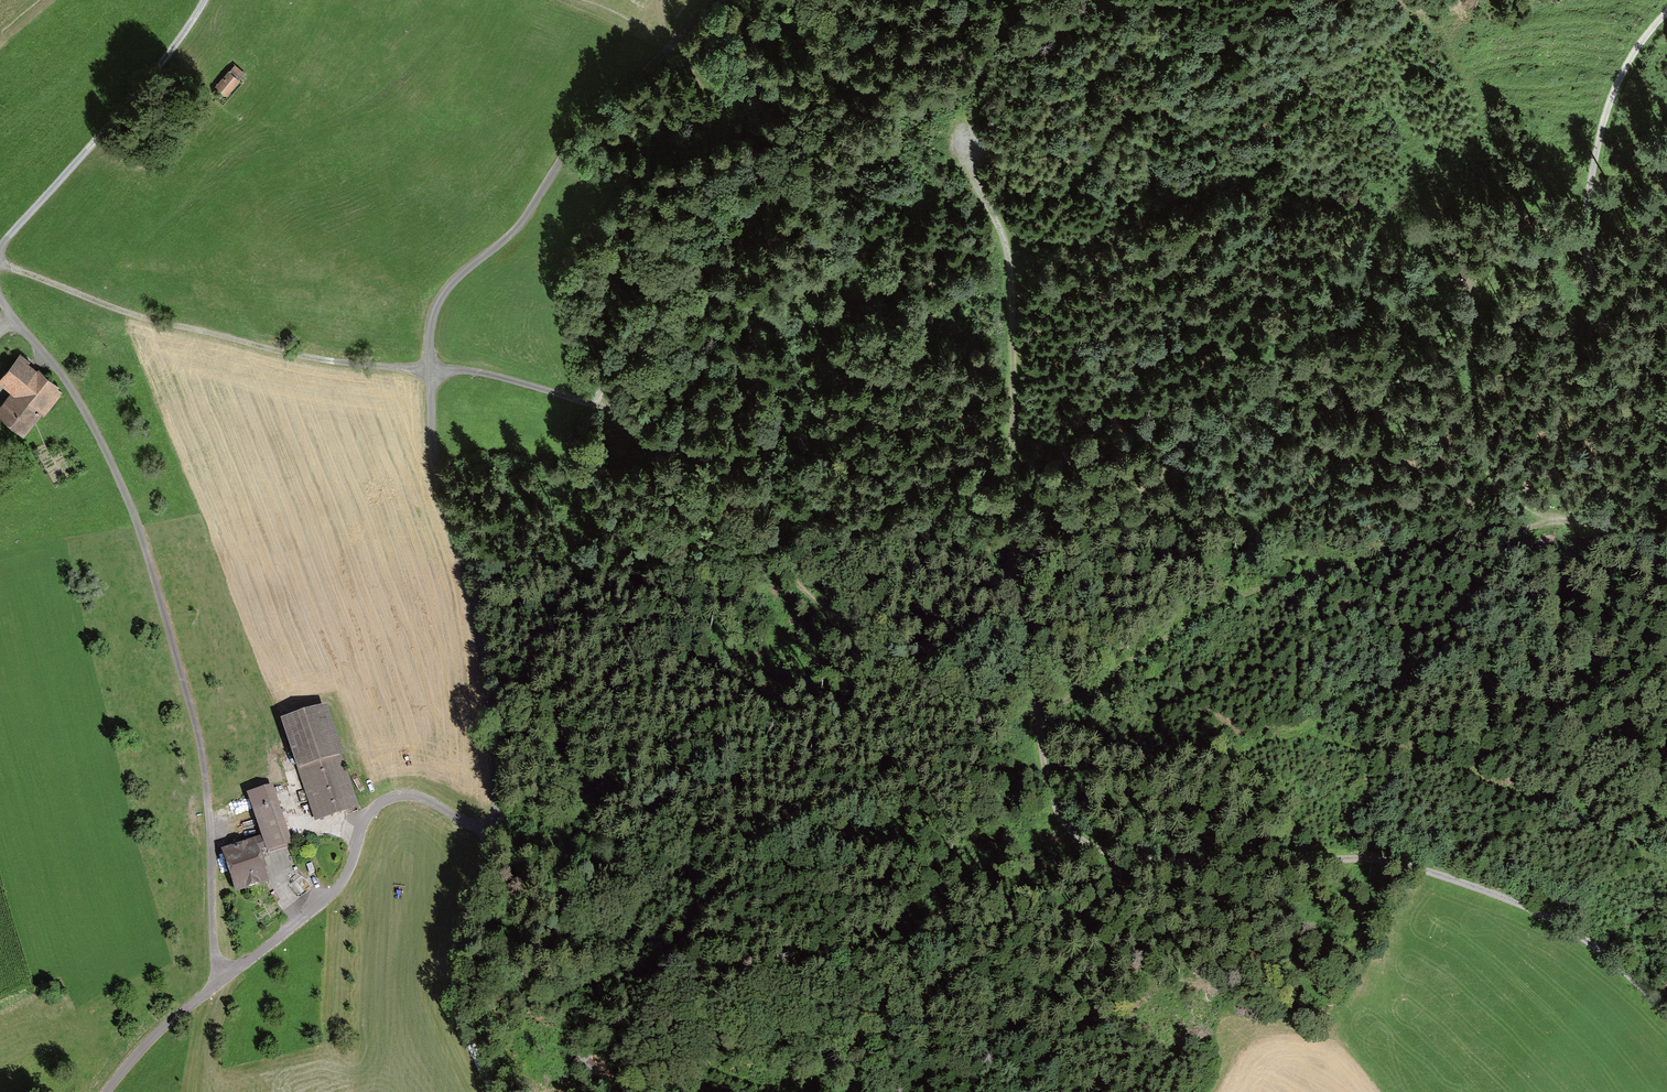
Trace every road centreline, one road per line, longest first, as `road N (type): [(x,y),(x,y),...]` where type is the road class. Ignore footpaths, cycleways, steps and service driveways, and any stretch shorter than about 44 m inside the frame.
road 1 (track): [(961,120),(969,167),(1007,263),(1016,610),(1049,788),(1067,830),(1098,852),(1140,861),(1285,865),(1373,857),(1420,867),(1573,932),(1666,1016)]
road 2 (track): [(0,267),(149,320),(327,360),(470,373),(642,420),(702,460),(791,573),(885,671),(948,709),(1033,713)]
road 3 (unclassified): [(719,0),(590,121),(511,232),(442,291),(429,319),(435,471),(466,559),(491,706),(499,771),(492,830)]
road 4 (unclassified): [(220,980),(199,743),(133,512),(75,395),(0,298)]
road 5 (track): [(1666,548),(1551,521),(1284,582),(1234,600),(1084,693),(1033,713)]
road 6 (track): [(1666,15),(1610,99),(1586,252),(1587,288),(1609,348),(1666,423)]
road 7 (track): [(1551,521),(1505,494),(1486,470),(1470,325),(1478,288),(1495,264),(1515,246),(1588,217)]
road 8 (unclassified): [(220,980),(335,890),(365,820),(385,800),(415,796),(492,830)]
road 9 (track): [(202,0),(135,93),(0,249)]
road 10 (unclassified): [(492,830),(455,984),(492,1091)]
road 11 (unclassified): [(105,1091),(220,980)]

